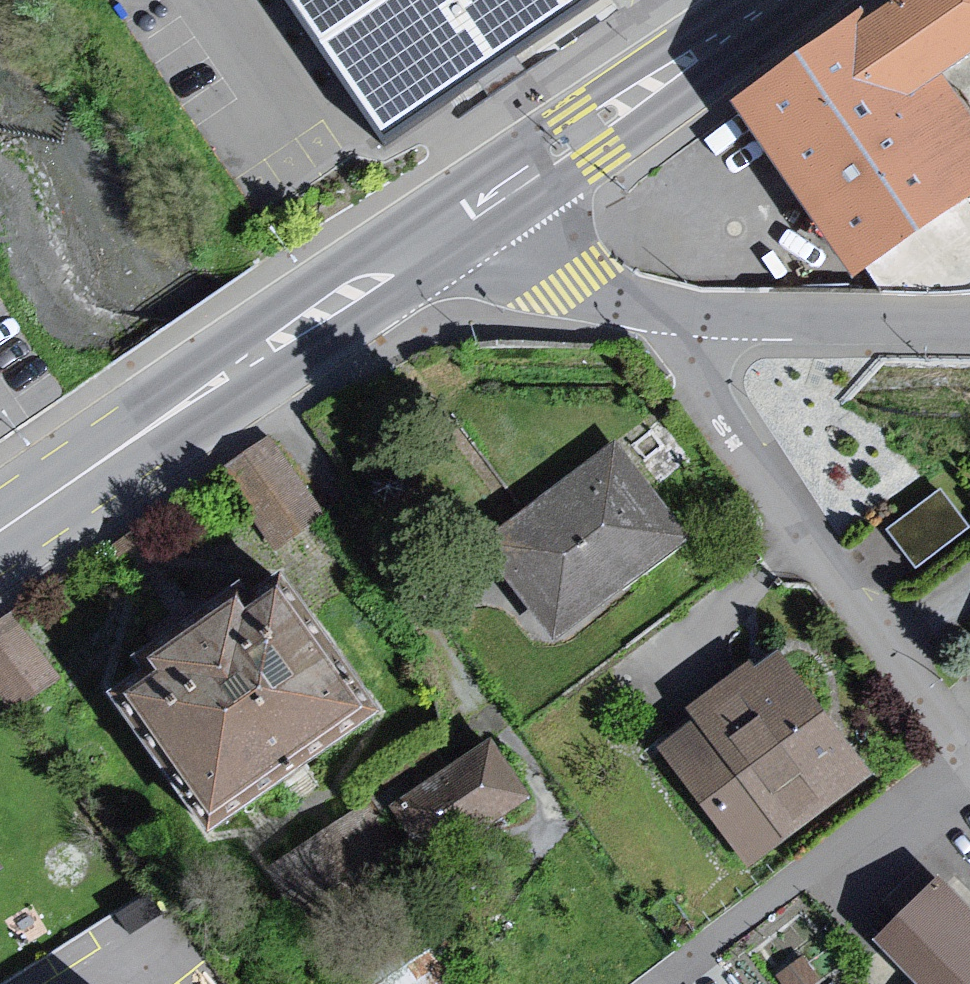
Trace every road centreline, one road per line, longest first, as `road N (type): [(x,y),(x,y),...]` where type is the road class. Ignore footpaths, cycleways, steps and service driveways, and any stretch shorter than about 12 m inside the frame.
road 1 (primary): [(0,559),(492,229)]
road 2 (primary): [(462,183),(0,493)]
road 3 (residential): [(682,312),(682,345),(695,378),(969,753)]
road 4 (primary): [(492,229),(820,0)]
road 5 (primary): [(727,0),(462,183)]
road 6 (residential): [(969,323),(682,312)]
road 7 (residential): [(682,312),(572,284),(507,249),(492,229)]

